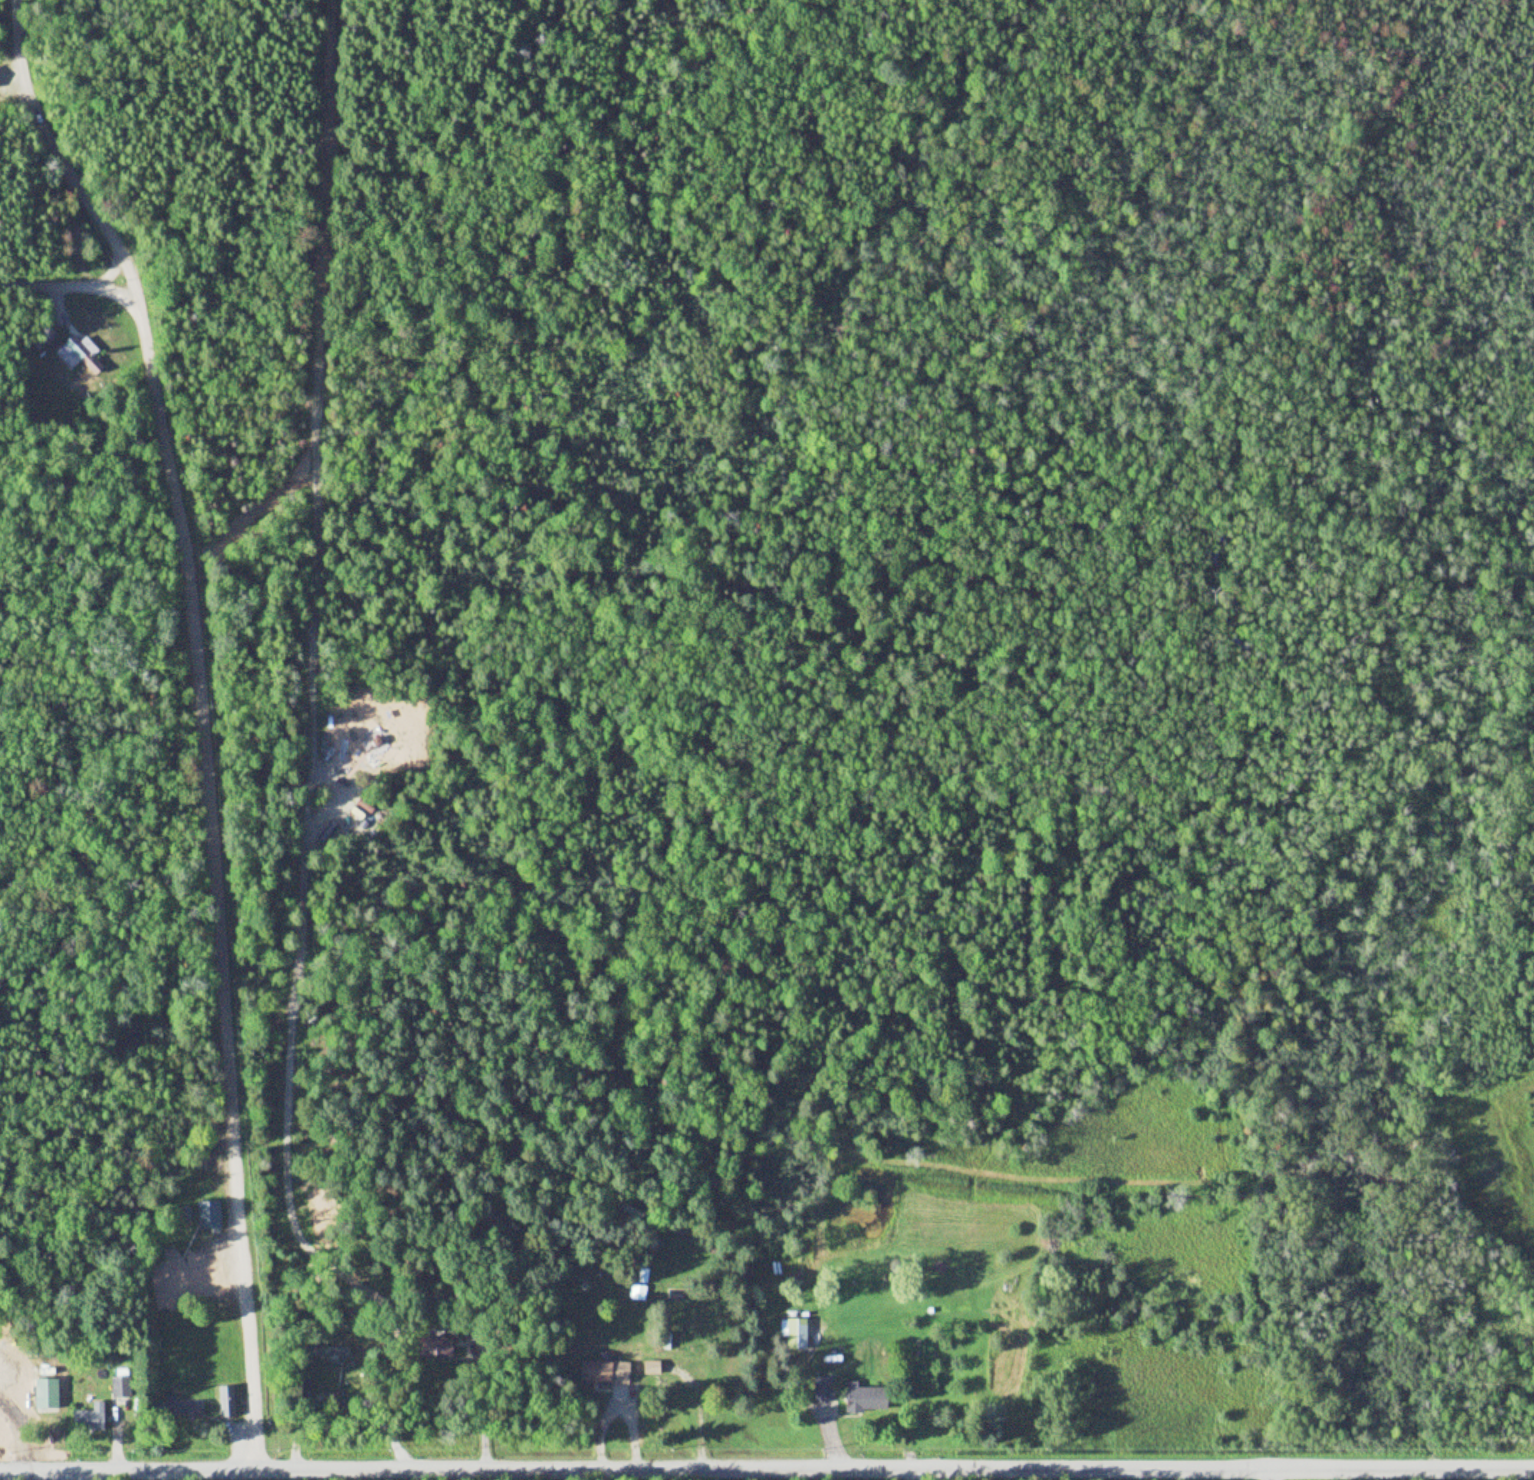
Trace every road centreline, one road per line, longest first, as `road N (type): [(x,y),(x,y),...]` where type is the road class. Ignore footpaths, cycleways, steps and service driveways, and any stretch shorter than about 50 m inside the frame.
road 1 (residential): [(0,1472),(1533,1468)]

